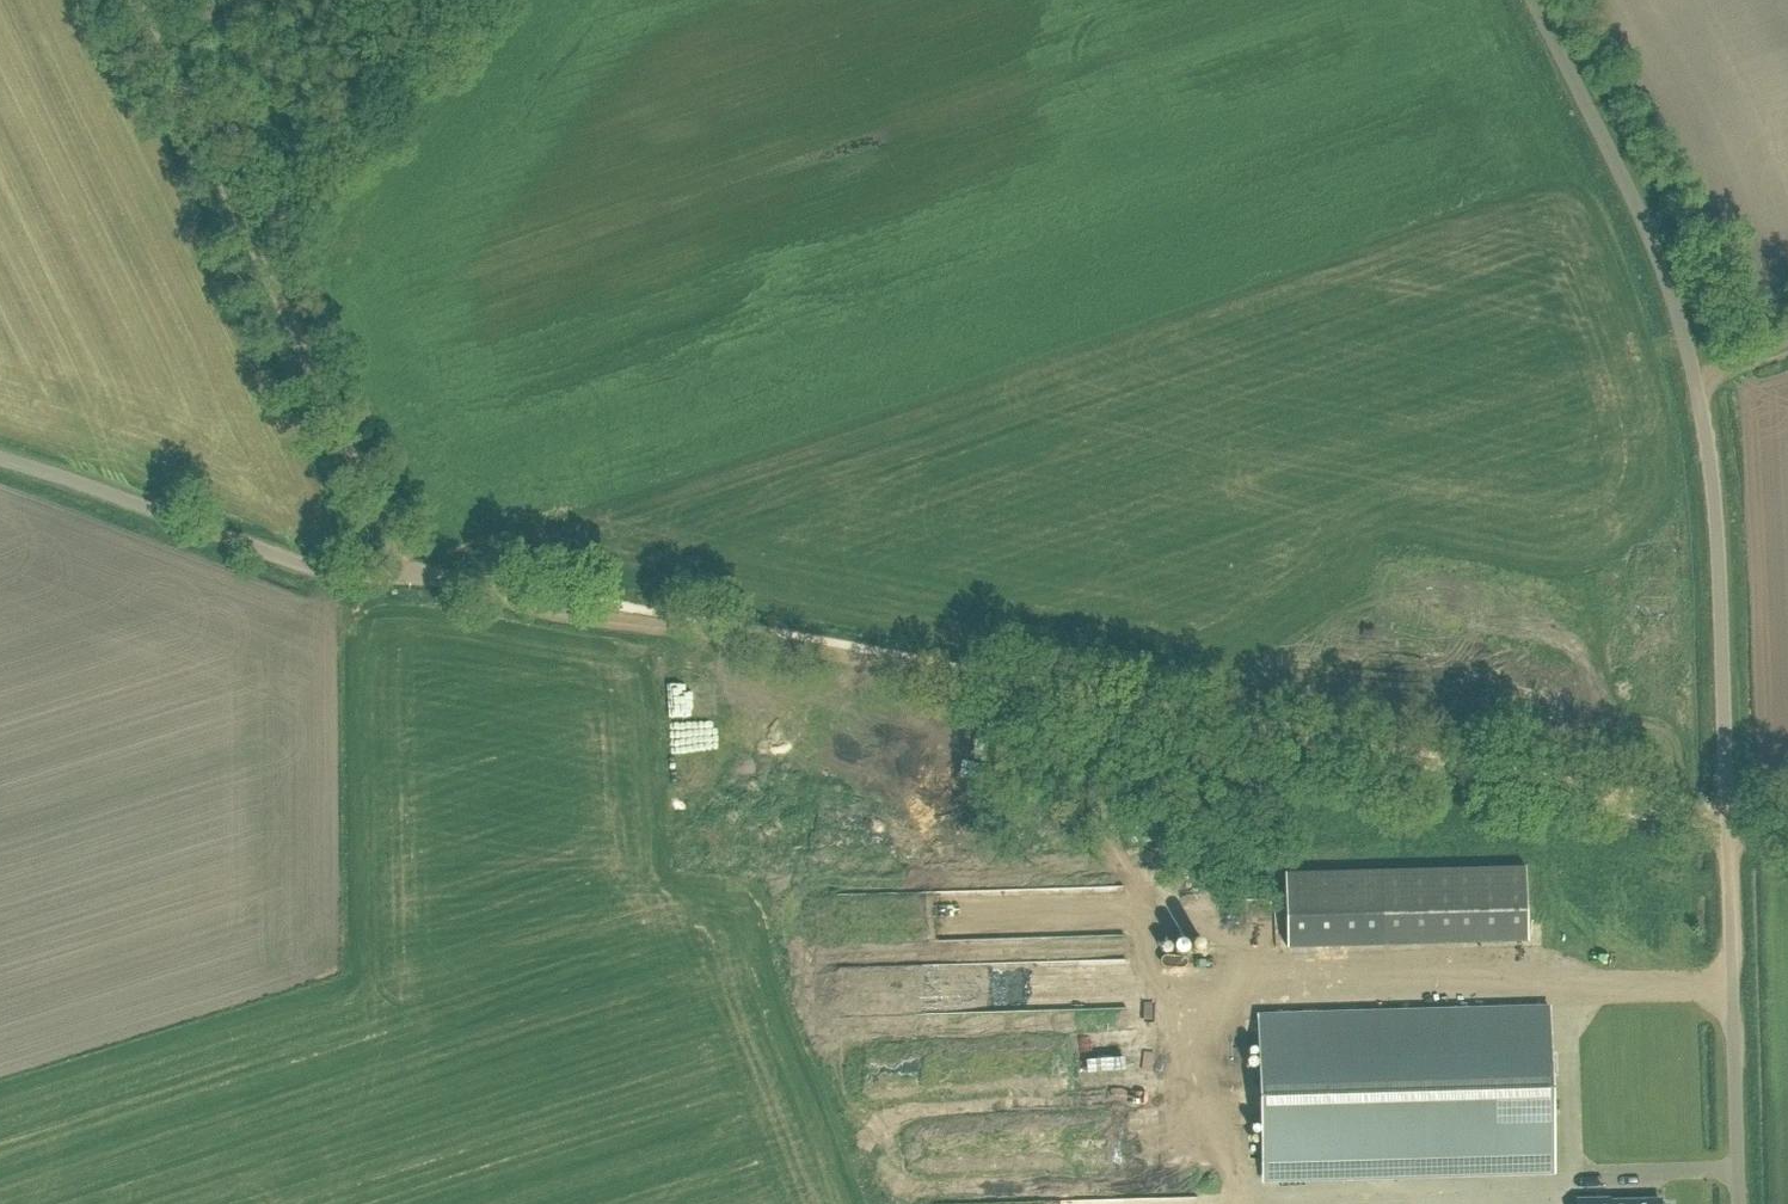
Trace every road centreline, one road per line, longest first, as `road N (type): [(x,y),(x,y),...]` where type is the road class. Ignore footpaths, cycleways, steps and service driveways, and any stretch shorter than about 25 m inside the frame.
road 1 (track): [(508,595),(1787,835)]
road 2 (unclassified): [(1738,1203),(1719,552),(1705,429),(1663,268),(1532,0)]
road 3 (track): [(132,0),(404,571)]
road 4 (unclassified): [(404,571),(341,577),(0,458)]

